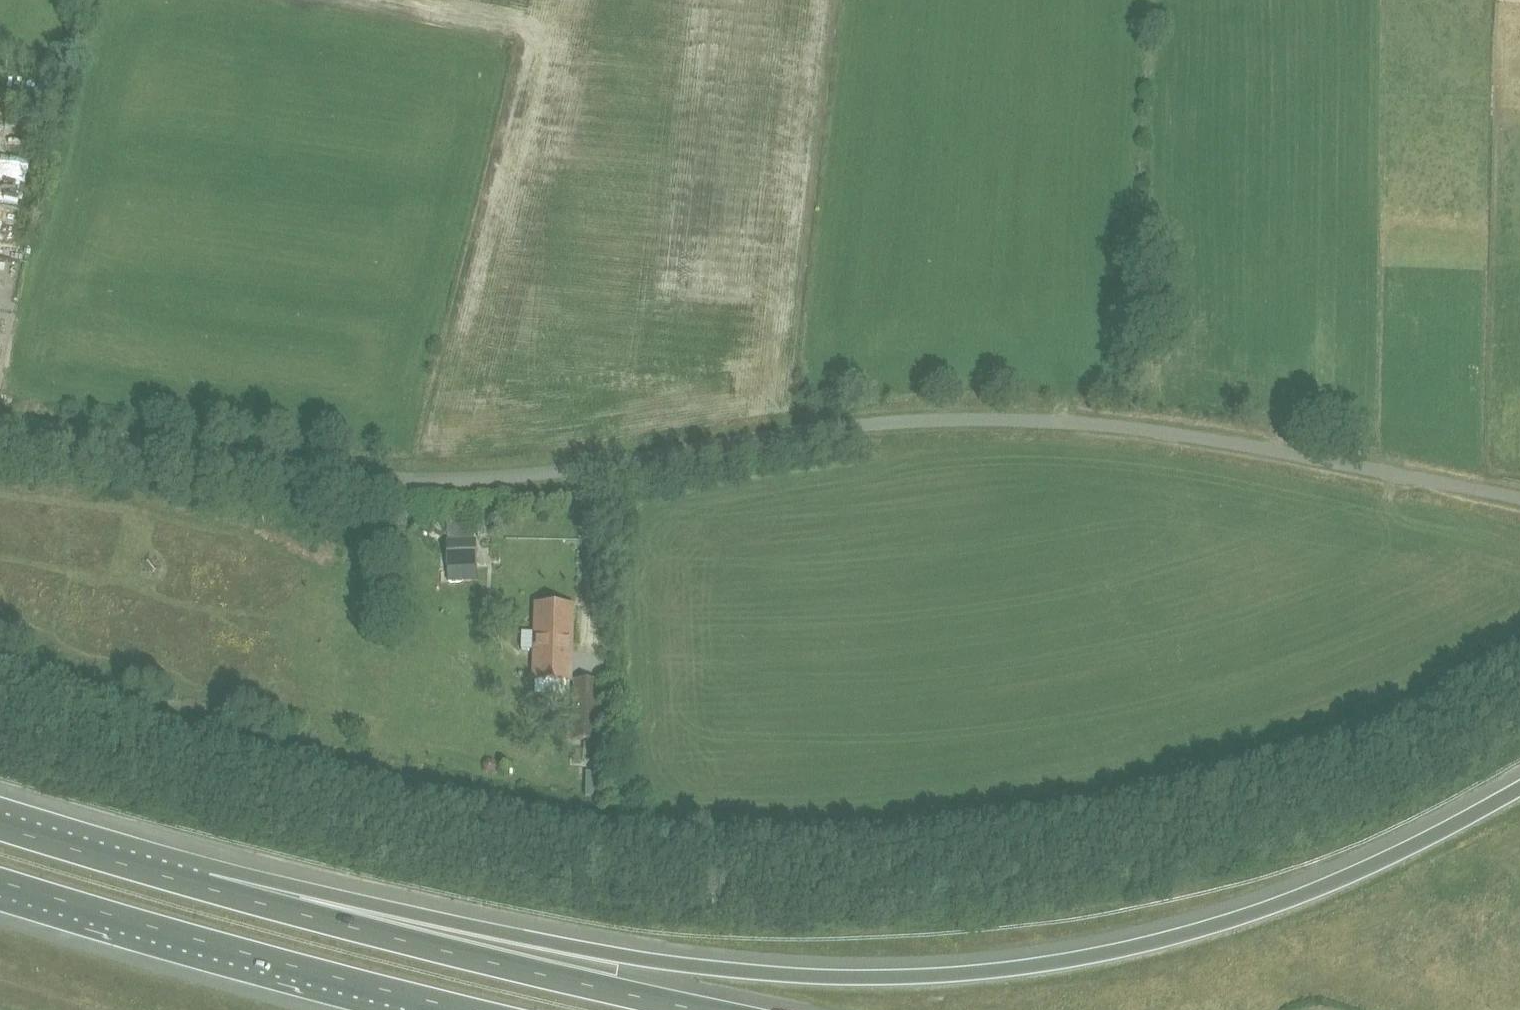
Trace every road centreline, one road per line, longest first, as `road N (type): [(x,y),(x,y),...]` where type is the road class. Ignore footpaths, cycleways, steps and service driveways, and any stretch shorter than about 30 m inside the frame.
road 1 (unclassified): [(1519,498),(1118,415),(949,414),(549,473),(379,484),(0,428)]
road 2 (motorway): [(1519,787),(1397,855),(1283,904),(1159,942),(972,974),(833,978),(697,966),(208,889)]
road 3 (motorway): [(706,1009),(208,889)]
road 4 (motorway): [(0,881),(464,1009)]
road 5 (motorway): [(208,889),(0,828)]

